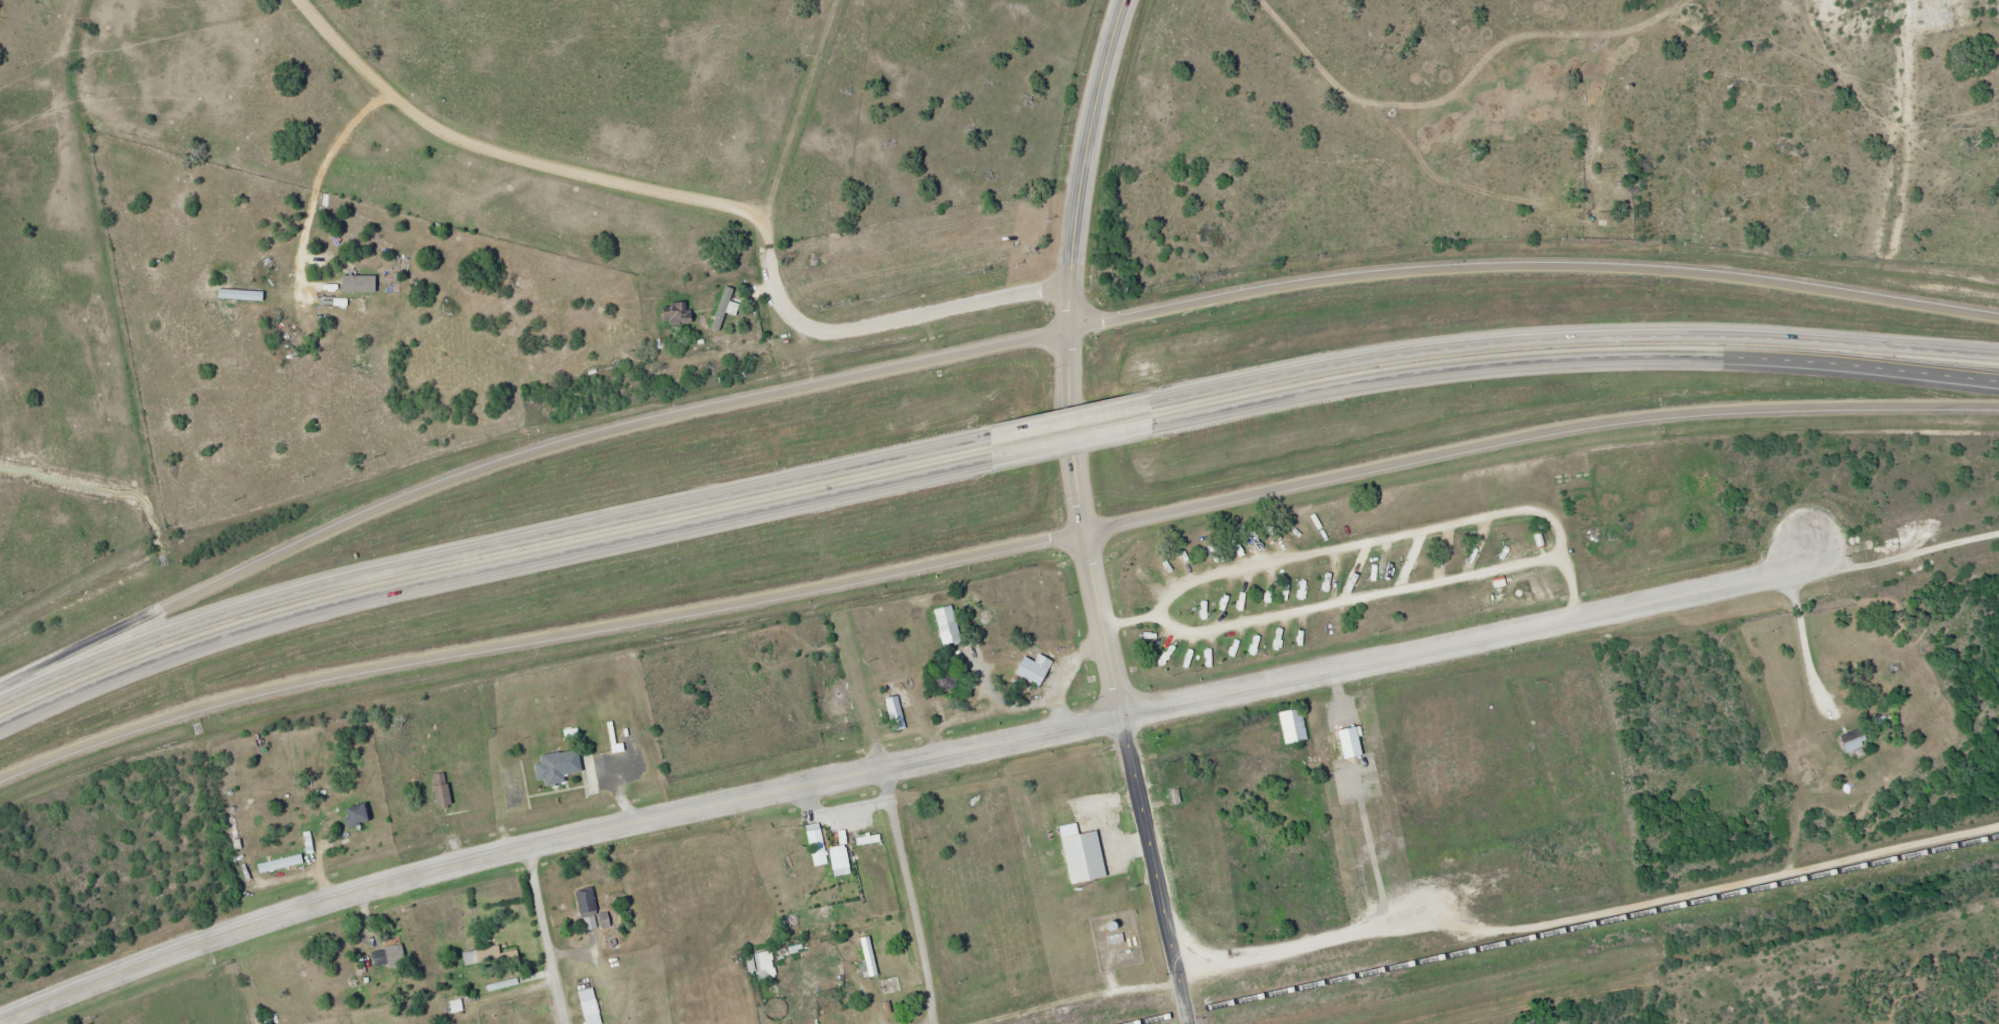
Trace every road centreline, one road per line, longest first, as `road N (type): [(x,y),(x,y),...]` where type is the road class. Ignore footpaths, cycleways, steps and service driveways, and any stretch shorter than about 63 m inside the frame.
road 1 (residential): [(1815,538),(1790,566),(526,842),(339,892),(0,1017)]
road 2 (trunk): [(1071,328),(584,435),(430,486),(0,682)]
road 3 (trunk): [(0,781),(288,688),(1085,532)]
road 4 (trunk): [(0,743),(96,693),(427,586),(992,460)]
road 5 (trunk): [(989,439),(301,596),(176,633),(0,708)]
road 6 (trunk): [(1998,318),(1698,274),(1506,267),(1317,281),(1071,328)]
road 7 (trunk): [(1085,532),(1597,423),(1741,409),(1998,406)]
road 8 (residential): [(1073,283),(842,337),(805,329),(781,294),(774,244),(752,213),(485,141),(438,120),(309,0)]
road 9 (trunk): [(1151,425),(1398,376),(1527,361),(1751,359),(1998,383)]
road 10 (trunk): [(1998,357),(1765,338),(1550,339),(1370,359),(1151,404)]
road 11 (tertiary): [(1071,328),(1076,224),(1127,0)]
road 12 (tertiary): [(1189,1023),(1120,715)]
road 13 (residential): [(932,1023),(884,763)]
road 14 (residential): [(1433,1023),(1663,974)]
road 15 (tertiary): [(1085,532),(1071,328)]
road 16 (tertiary): [(1120,715),(1085,532)]
road 17 (residential): [(568,1023),(526,842)]
road 18 (trunk): [(1151,404),(989,439)]
road 19 (trunk): [(992,460),(1151,425)]

